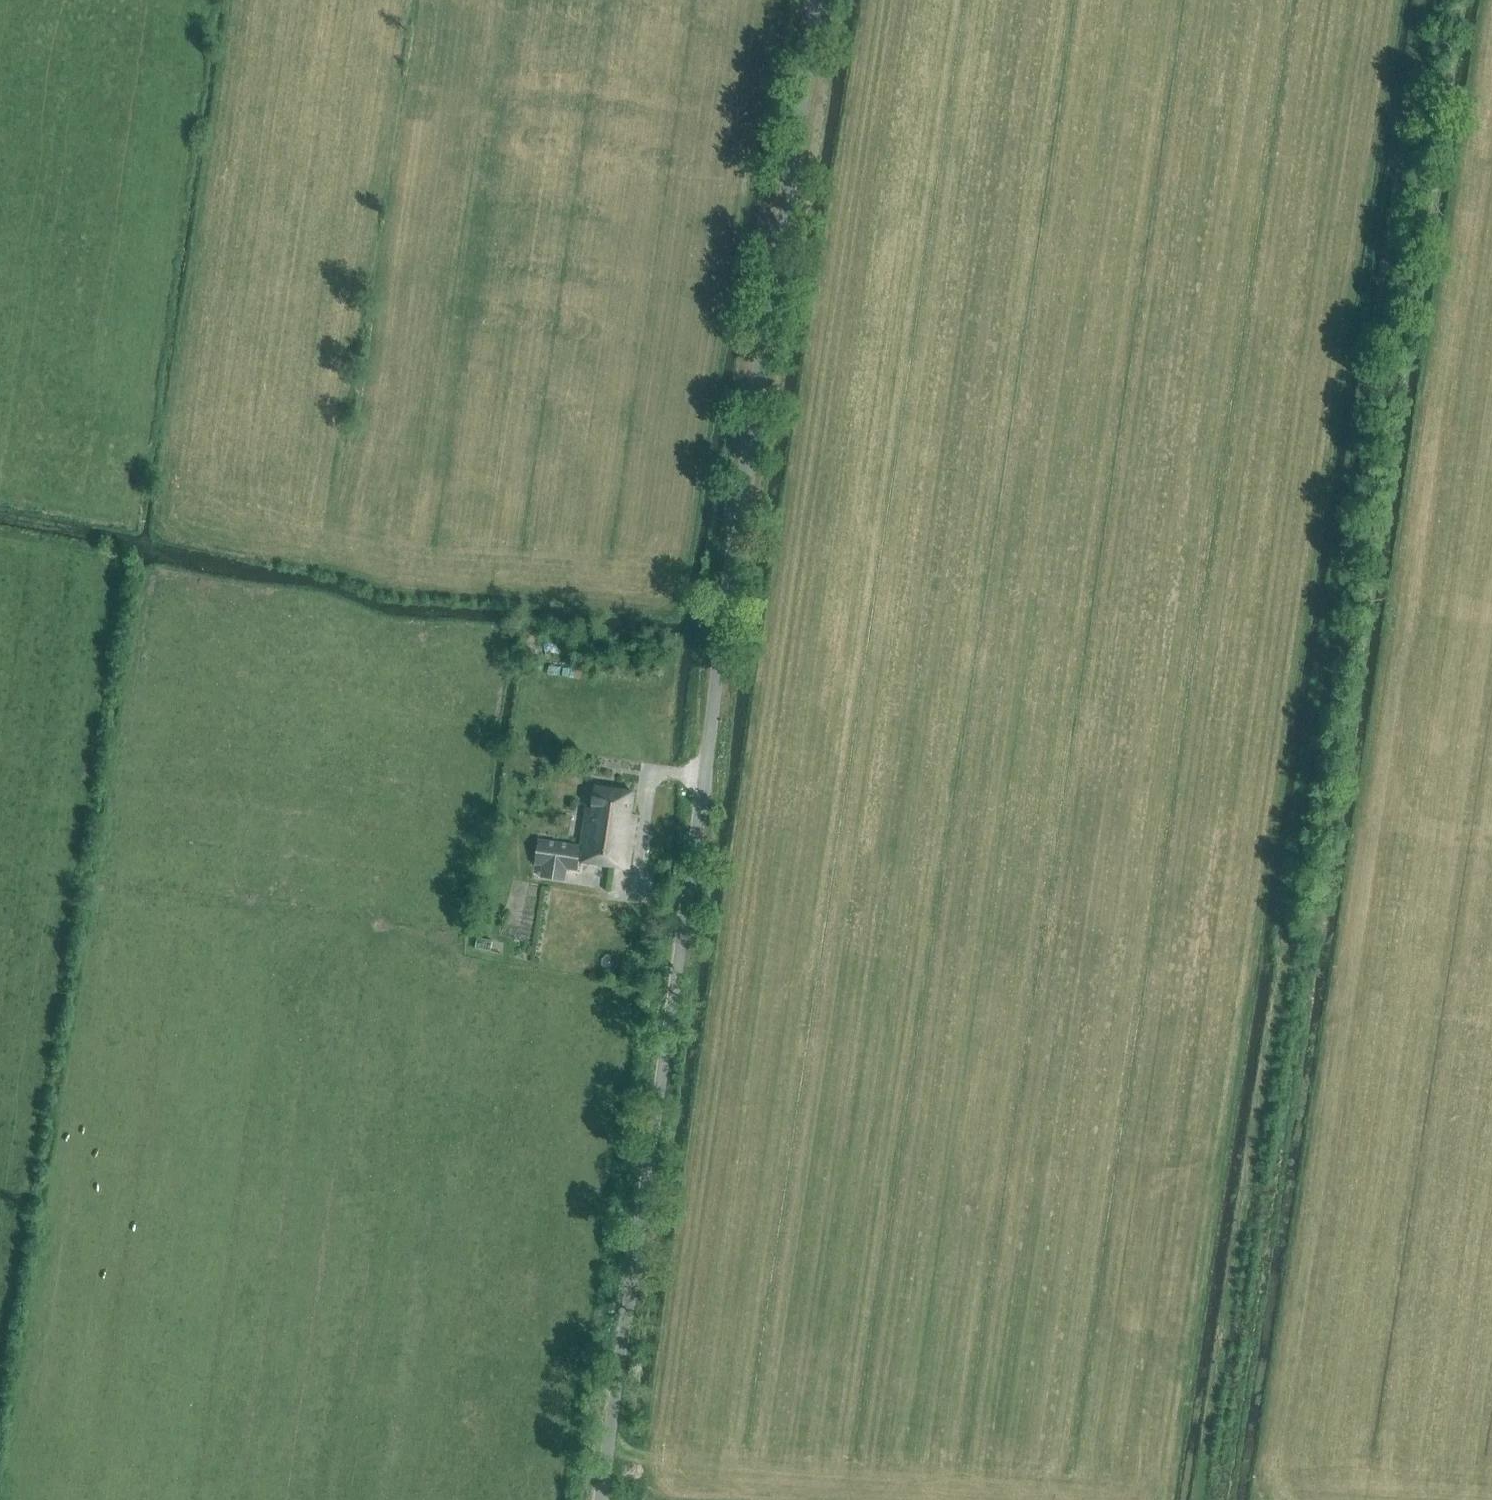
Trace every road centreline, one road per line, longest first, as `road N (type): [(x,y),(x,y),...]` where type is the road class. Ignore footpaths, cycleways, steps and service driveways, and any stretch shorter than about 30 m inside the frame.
road 1 (unclassified): [(600,1499),(818,0)]

